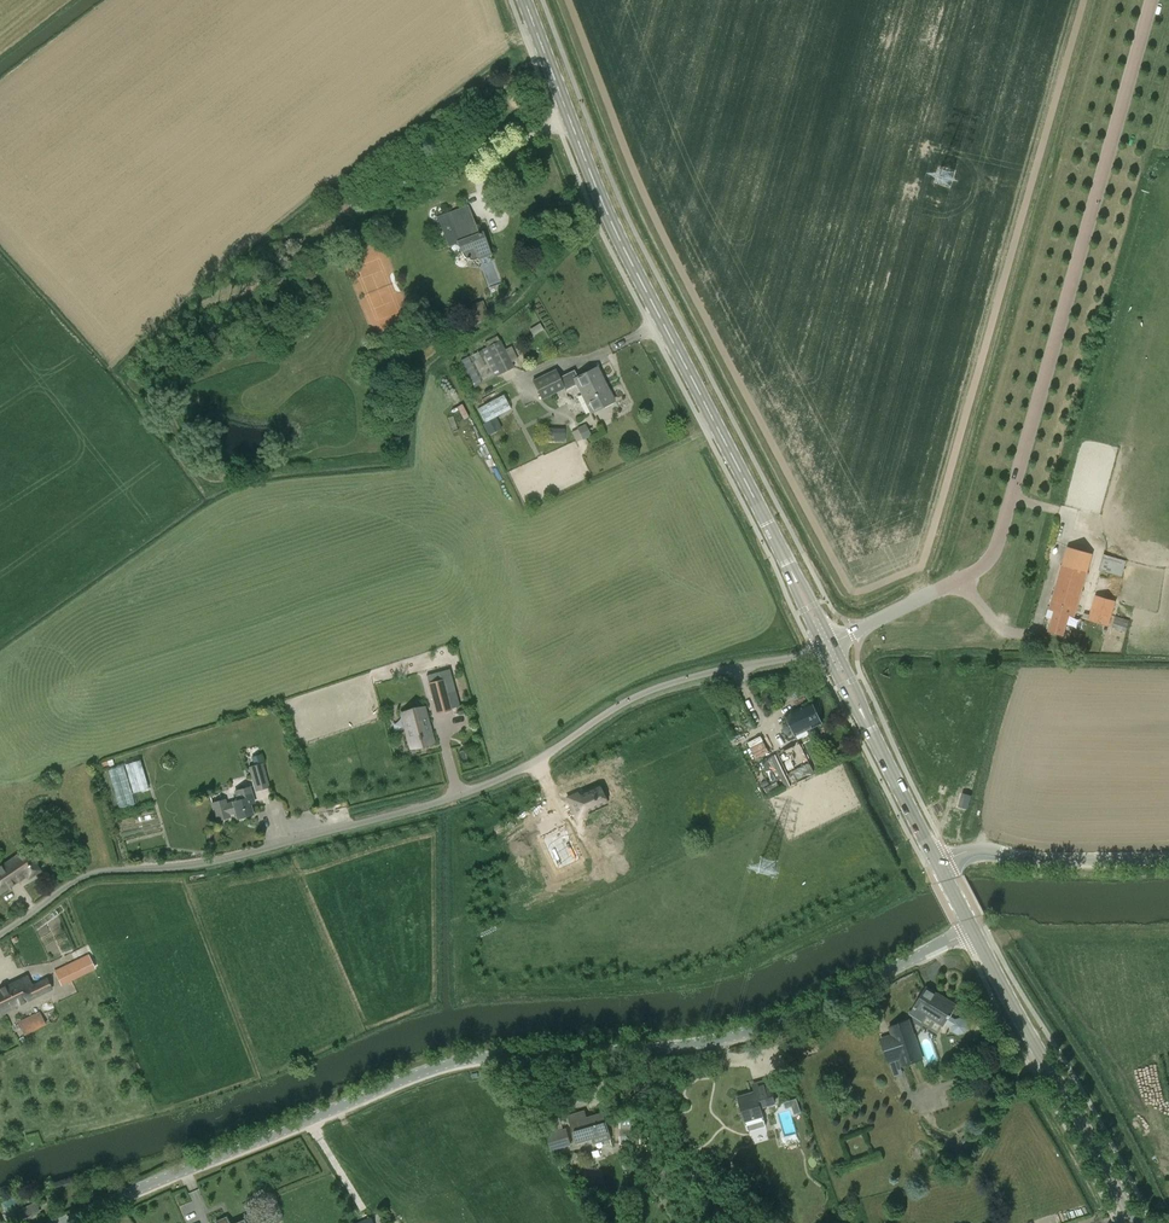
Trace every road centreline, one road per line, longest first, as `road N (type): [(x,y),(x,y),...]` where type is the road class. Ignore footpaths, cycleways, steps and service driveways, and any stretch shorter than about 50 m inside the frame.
road 1 (tertiary): [(64,1222),(425,1071),(466,1060),(658,1048),(780,1025),(972,931)]
road 2 (unclassified): [(0,934),(86,875),(229,858),(430,804),(540,758),(658,687),(829,646)]
road 3 (unclassified): [(829,646),(992,559),(1152,0)]
road 4 (tertiary): [(829,646),(611,221),(524,0)]
road 5 (tertiary): [(1135,1222),(972,931)]
road 6 (tertiary): [(938,865),(829,646)]
road 7 (tertiary): [(1168,857),(1032,861),(983,850),(938,865)]

